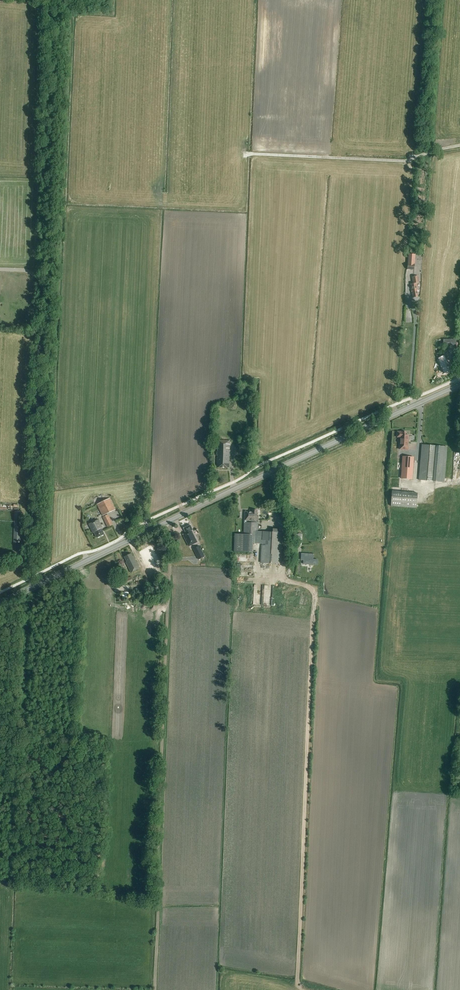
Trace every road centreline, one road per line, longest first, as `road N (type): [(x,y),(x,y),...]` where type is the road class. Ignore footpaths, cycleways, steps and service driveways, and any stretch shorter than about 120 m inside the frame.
road 1 (tertiary): [(0,604),(459,384)]
road 2 (track): [(170,521),(155,989)]
road 3 (track): [(0,270),(42,272),(30,578)]
road 4 (track): [(42,272),(53,0)]

